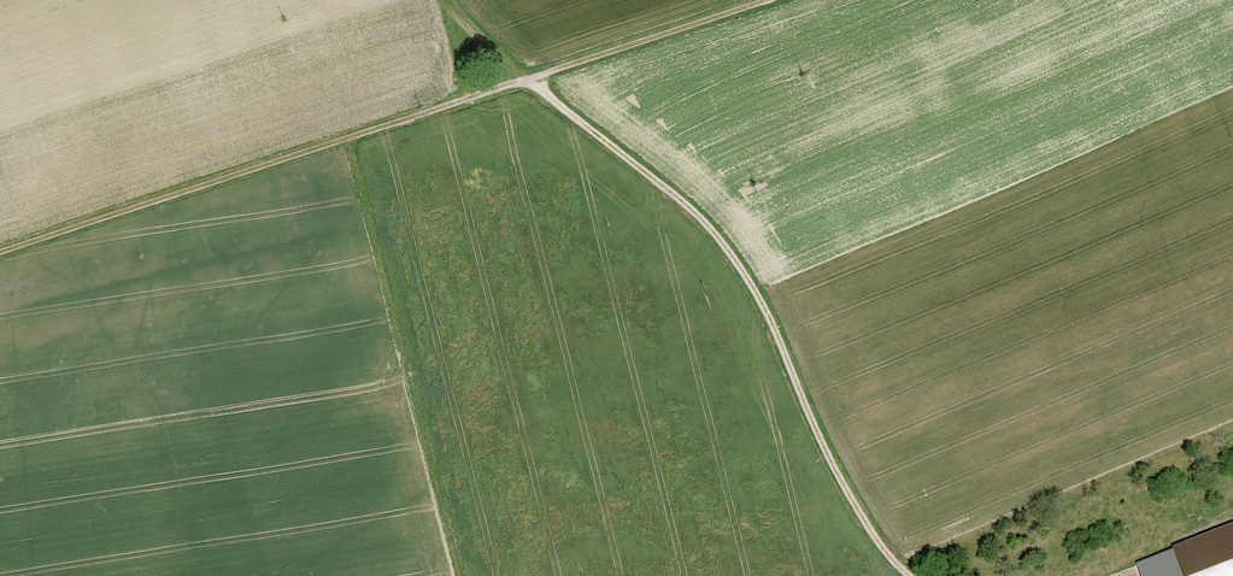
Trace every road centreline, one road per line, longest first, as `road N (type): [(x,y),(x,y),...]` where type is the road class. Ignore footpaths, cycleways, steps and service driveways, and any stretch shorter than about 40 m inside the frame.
road 1 (track): [(770,0),(0,251)]
road 2 (track): [(448,0),(456,21),(522,80),(731,249),(844,487),(885,556),(911,575)]
road 3 (track): [(344,138),(458,575)]

